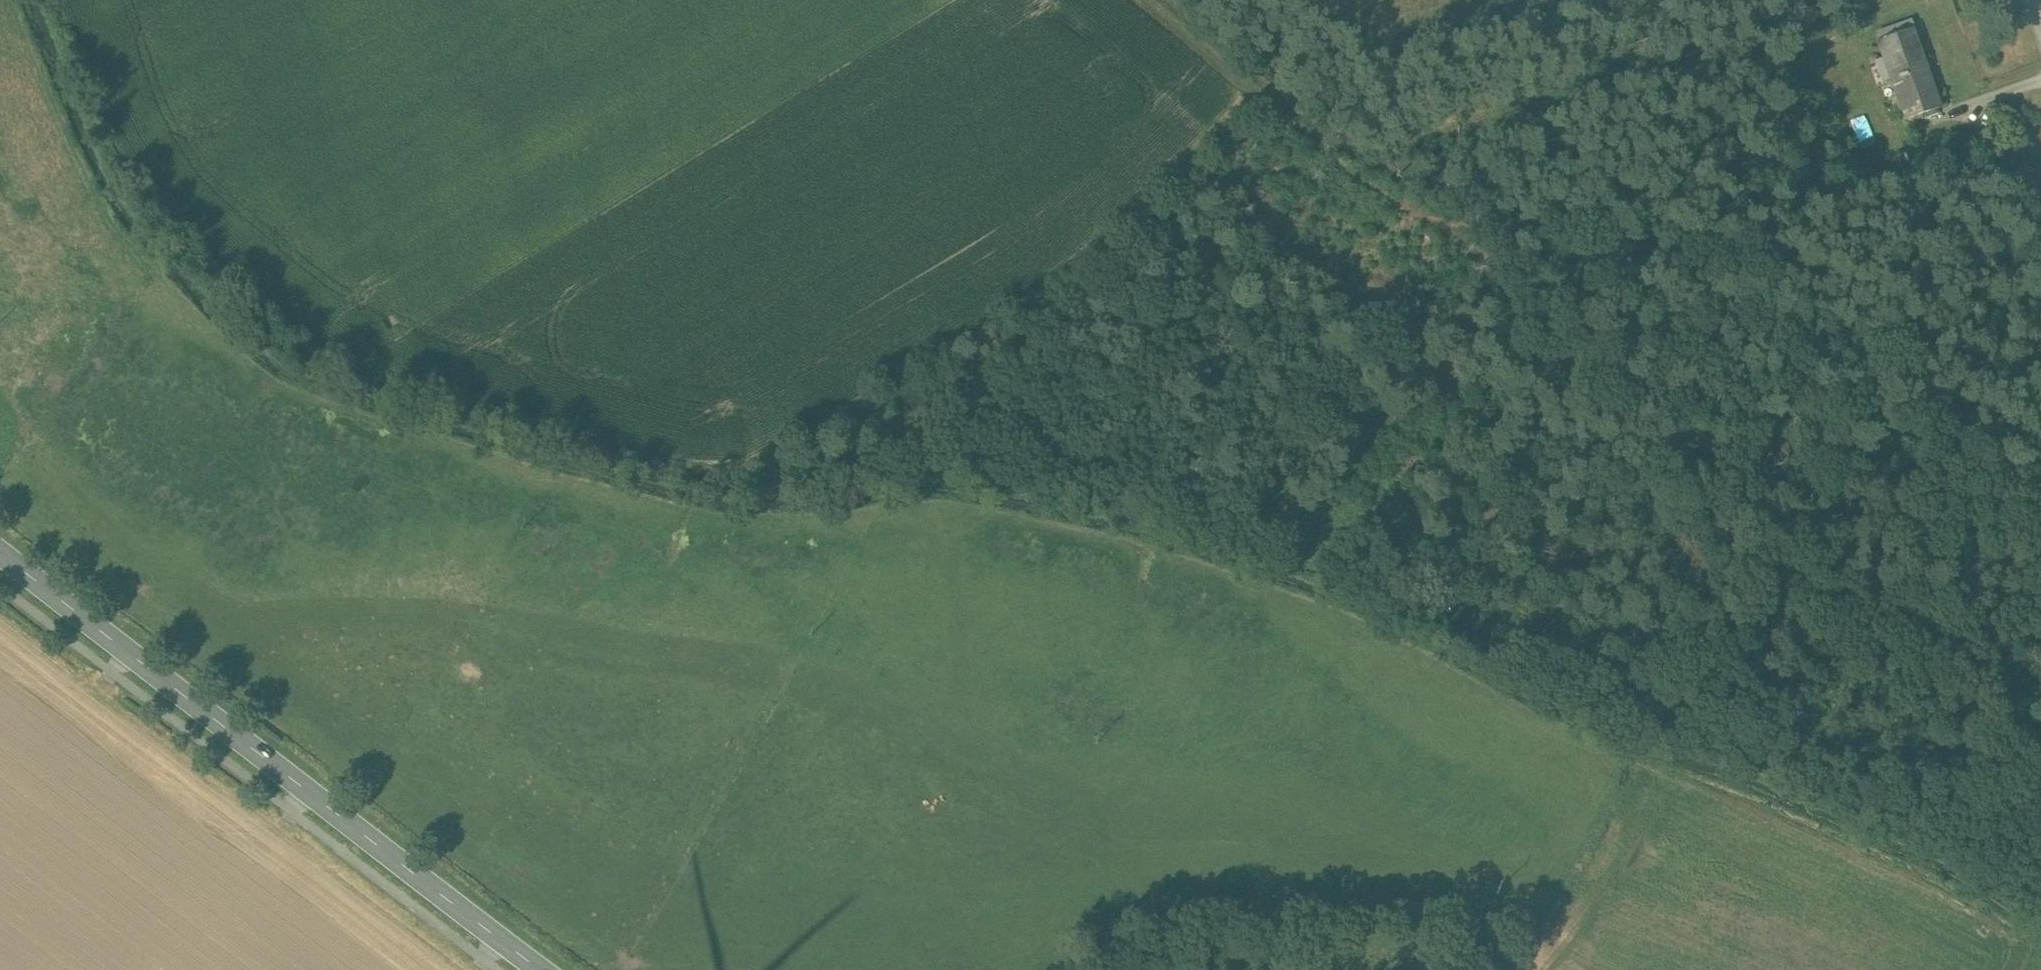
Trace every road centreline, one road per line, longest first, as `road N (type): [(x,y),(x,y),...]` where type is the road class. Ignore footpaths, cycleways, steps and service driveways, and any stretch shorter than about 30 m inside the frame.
road 1 (tertiary): [(537,969),(0,559)]

